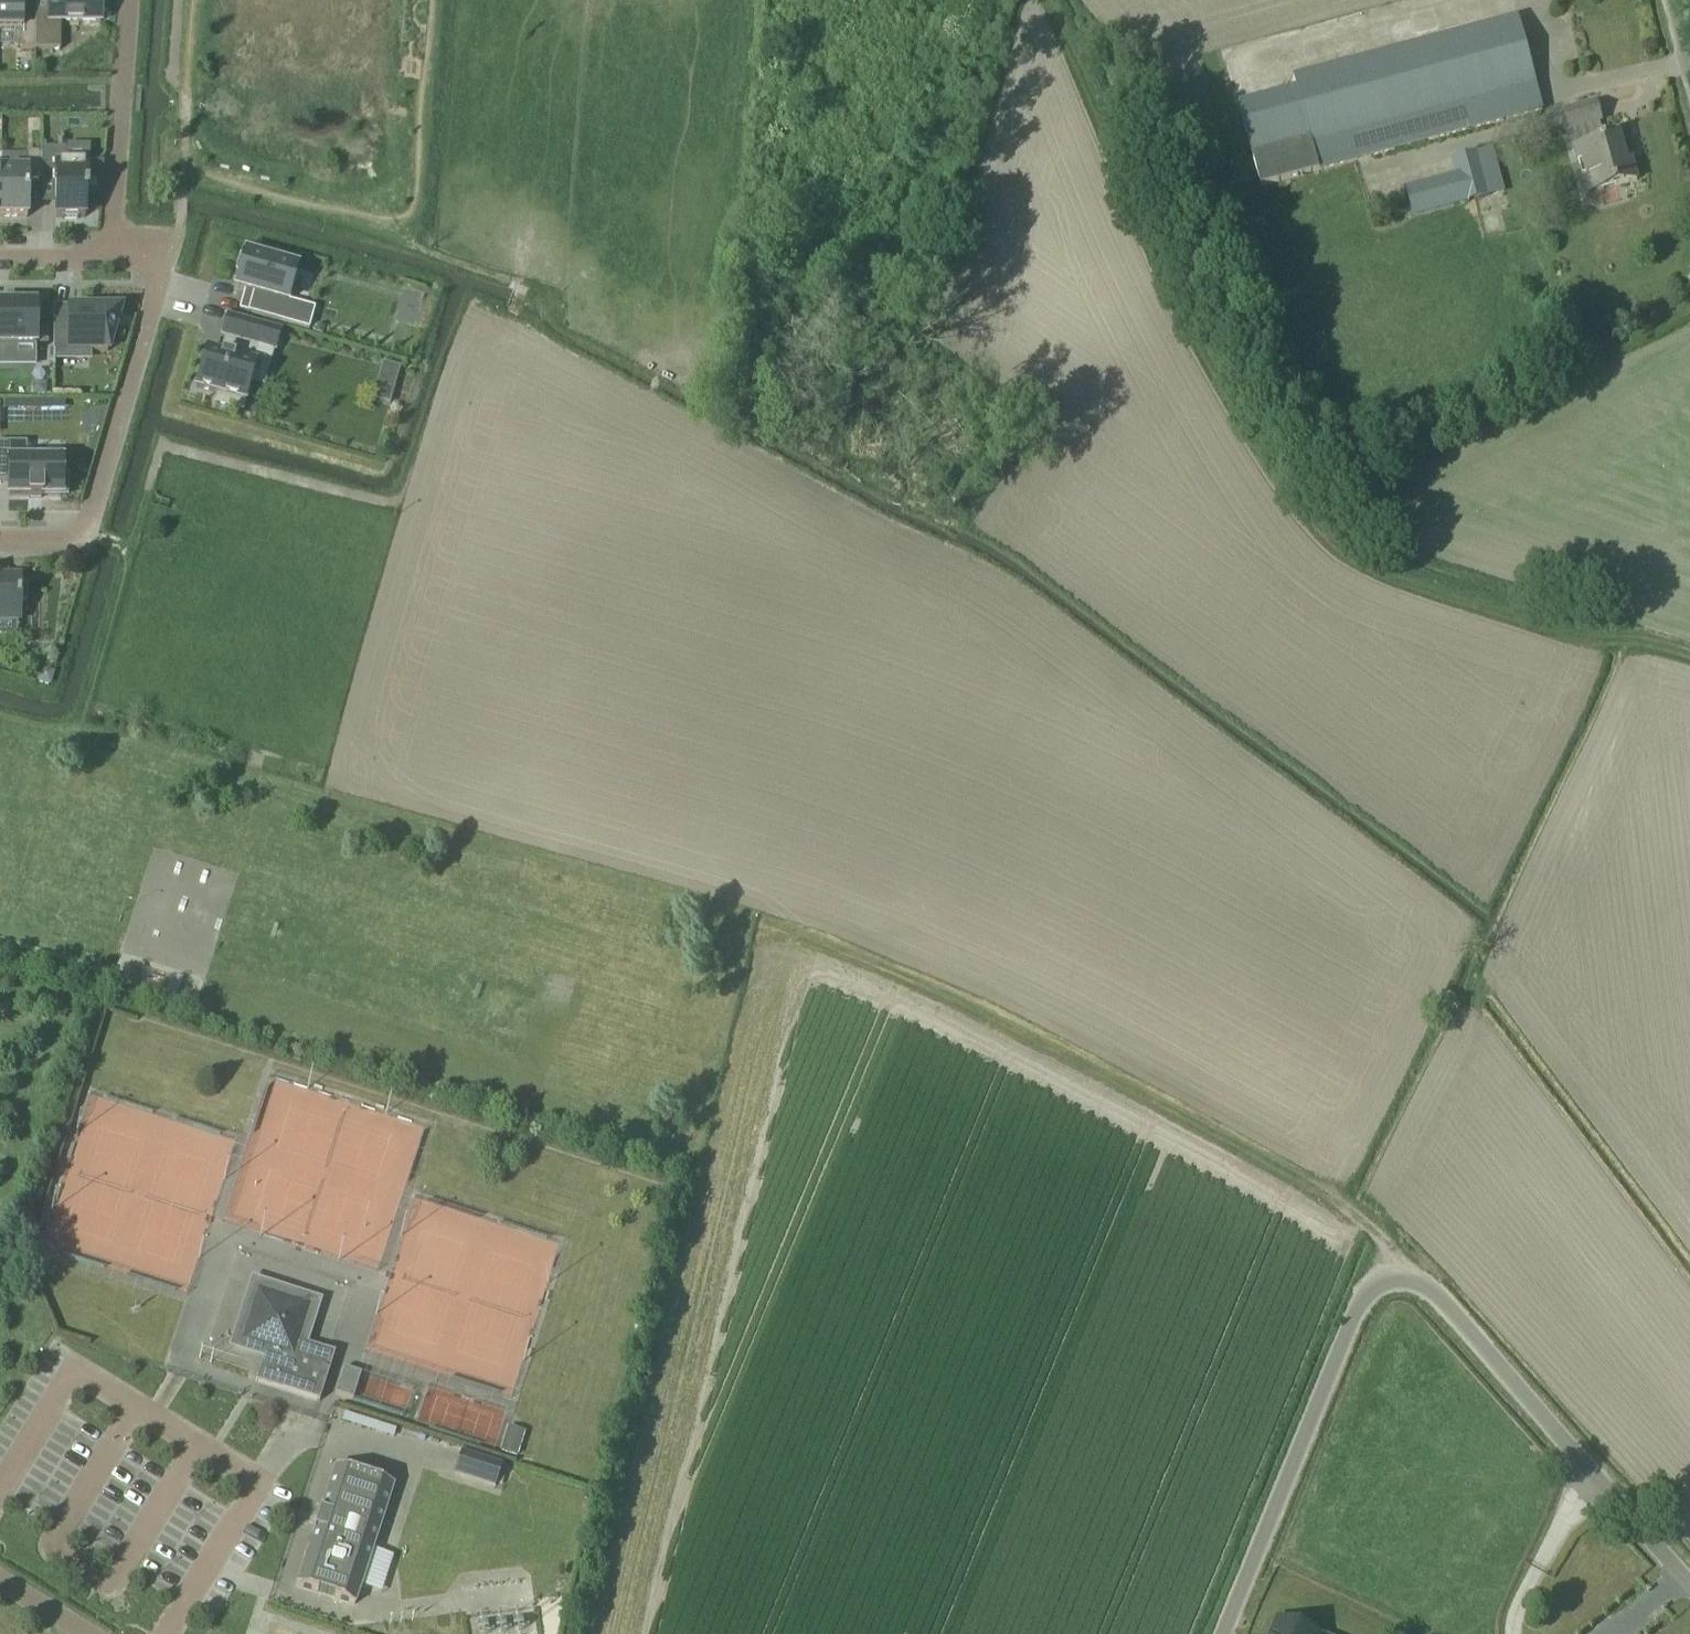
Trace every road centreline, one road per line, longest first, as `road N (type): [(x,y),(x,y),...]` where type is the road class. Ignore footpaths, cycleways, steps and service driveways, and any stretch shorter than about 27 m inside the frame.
road 1 (track): [(1049,0),(1212,364),(1339,551),(1378,577),(1599,646),(1637,640),(1689,653)]
road 2 (unclassified): [(1235,1633),(1362,1317),(1389,1272),(1414,1272)]
road 3 (unclassified): [(1689,1581),(1445,1297),(1414,1272)]
road 4 (residential): [(0,546),(80,542),(115,456),(156,276),(107,251)]
road 5 (residential): [(107,251),(125,0)]

